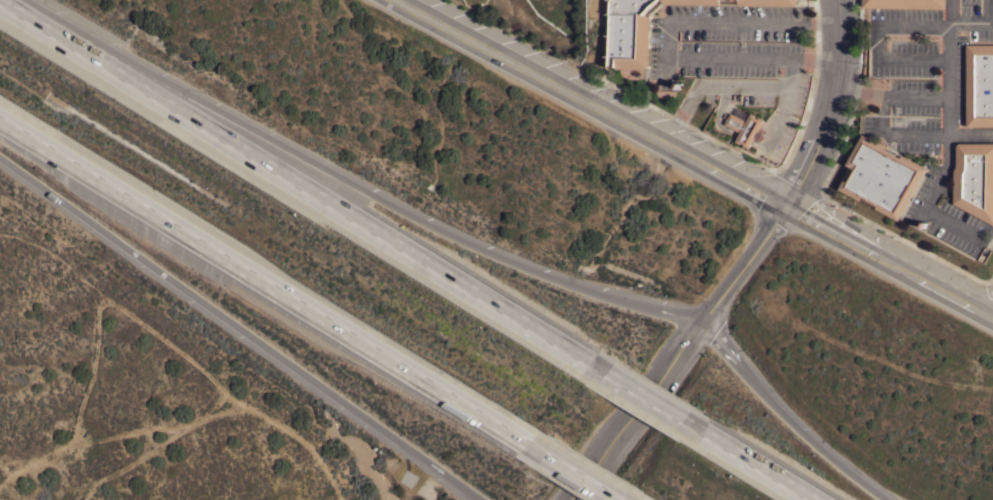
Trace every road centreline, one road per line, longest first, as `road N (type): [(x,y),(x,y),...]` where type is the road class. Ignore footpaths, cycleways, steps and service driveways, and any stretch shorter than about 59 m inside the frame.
road 1 (motorway): [(707,318),(507,253),(67,35)]
road 2 (primary): [(401,0),(992,316)]
road 3 (motorway): [(0,114),(535,436)]
road 4 (motorway): [(596,359),(67,35)]
road 5 (motorway): [(0,148),(490,499)]
road 6 (tertiary): [(571,499),(787,201)]
road 7 (motorway): [(896,499),(772,395),(707,318)]
road 8 (residential): [(835,0),(834,86),(787,201)]
road 9 (motorway): [(823,499),(704,426)]
road 10 (motorway): [(704,426),(596,359)]
road 11 (motorway): [(535,436),(639,499)]

